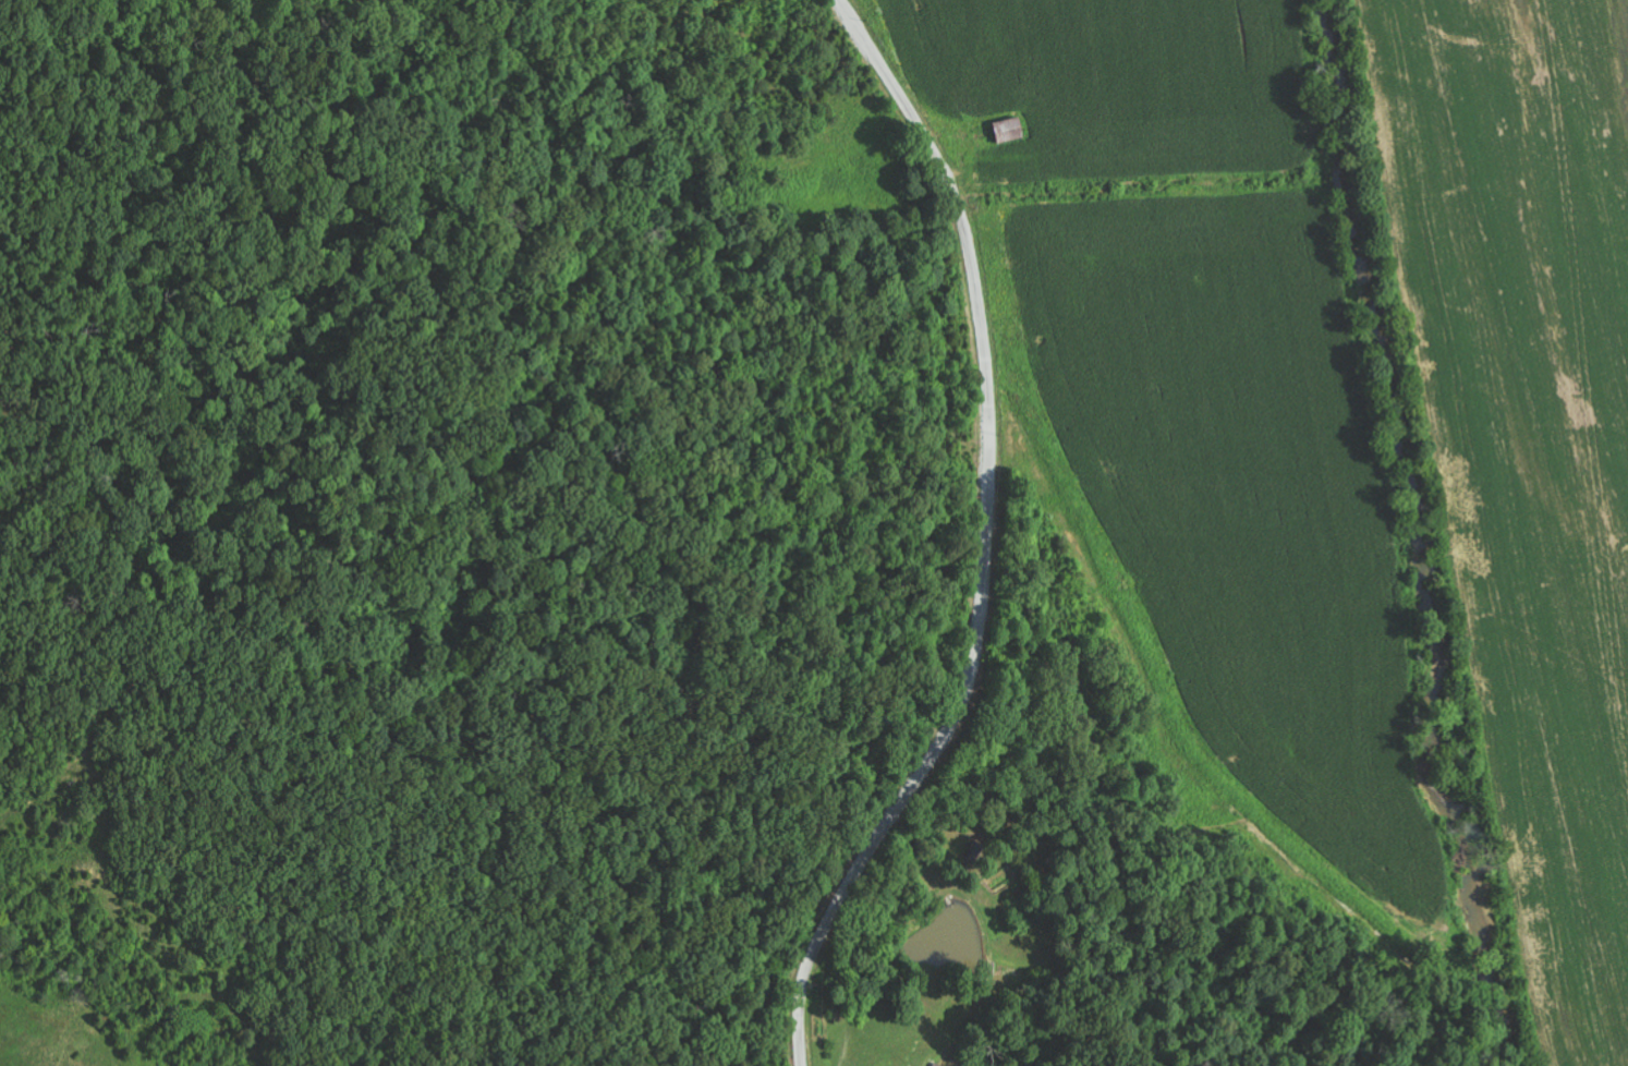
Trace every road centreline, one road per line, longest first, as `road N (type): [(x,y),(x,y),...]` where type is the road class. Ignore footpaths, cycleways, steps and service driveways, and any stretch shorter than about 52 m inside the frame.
road 1 (residential): [(800,1065),(811,965),(852,883),(946,748),(974,682),(989,487),(980,310),(955,201),(838,0)]

